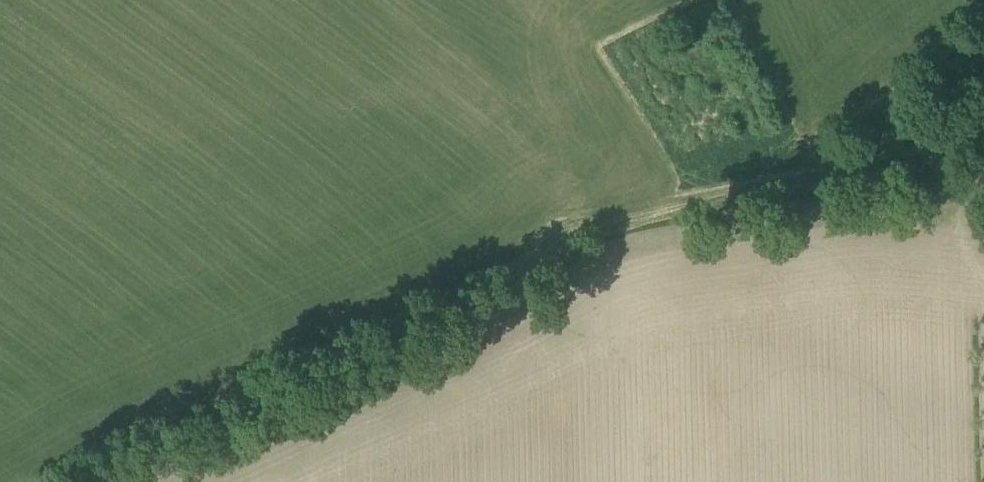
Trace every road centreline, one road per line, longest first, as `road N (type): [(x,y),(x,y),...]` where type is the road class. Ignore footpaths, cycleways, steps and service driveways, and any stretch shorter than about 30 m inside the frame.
road 1 (track): [(119,481),(486,314),(515,293),(552,243),(588,222),(765,179),(854,174),(979,189),(983,174)]

